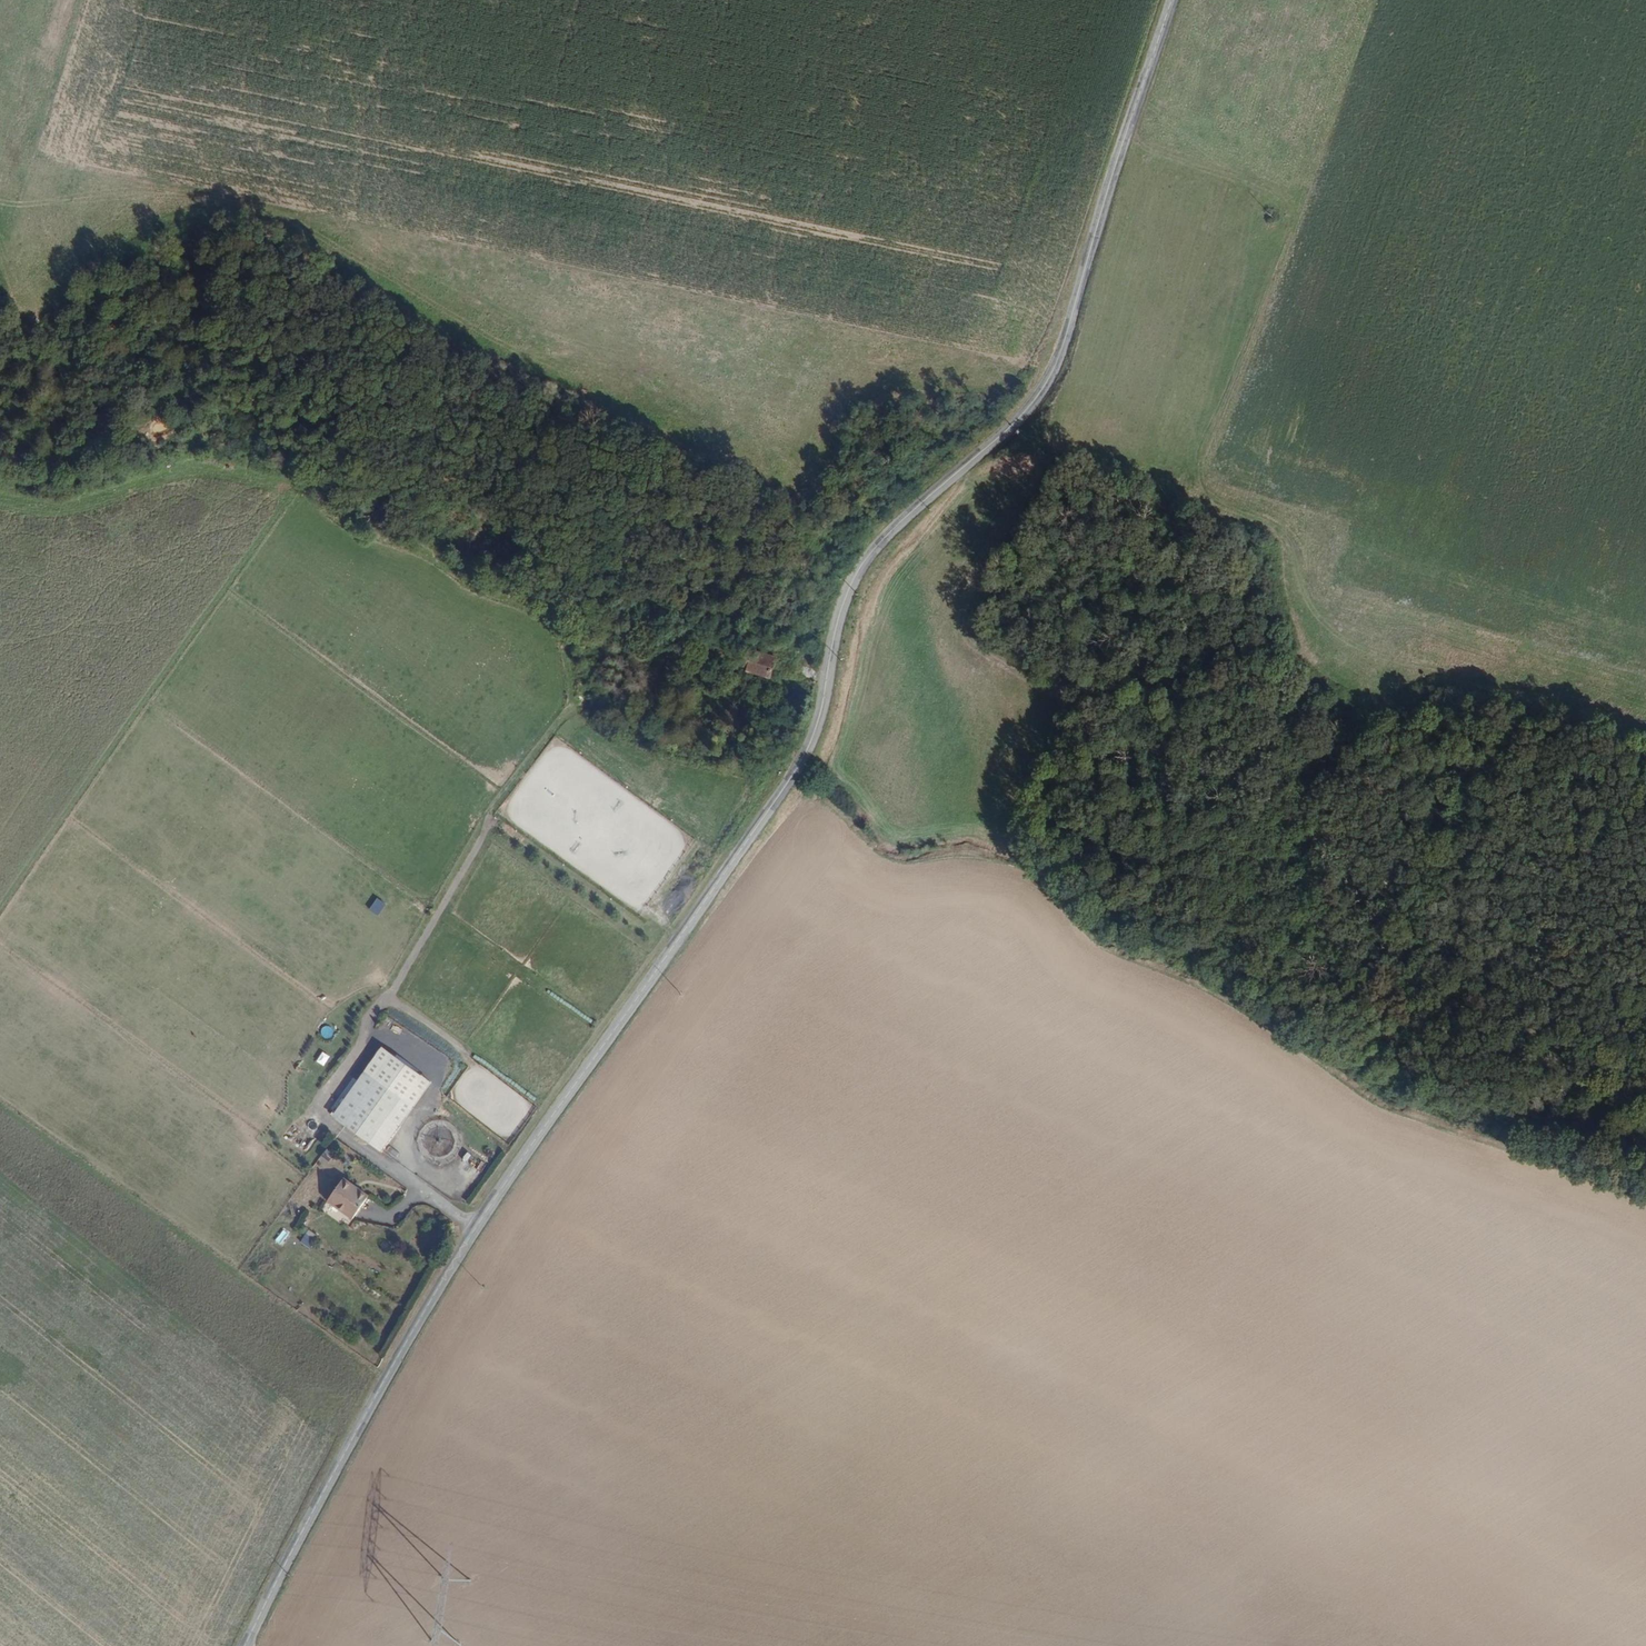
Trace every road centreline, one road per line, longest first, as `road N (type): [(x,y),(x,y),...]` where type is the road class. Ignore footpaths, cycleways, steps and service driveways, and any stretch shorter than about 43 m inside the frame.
road 1 (tertiary): [(1172,0),(1057,362),(1039,395),(903,519),(853,579),(805,756),(476,1227),(245,1645)]

